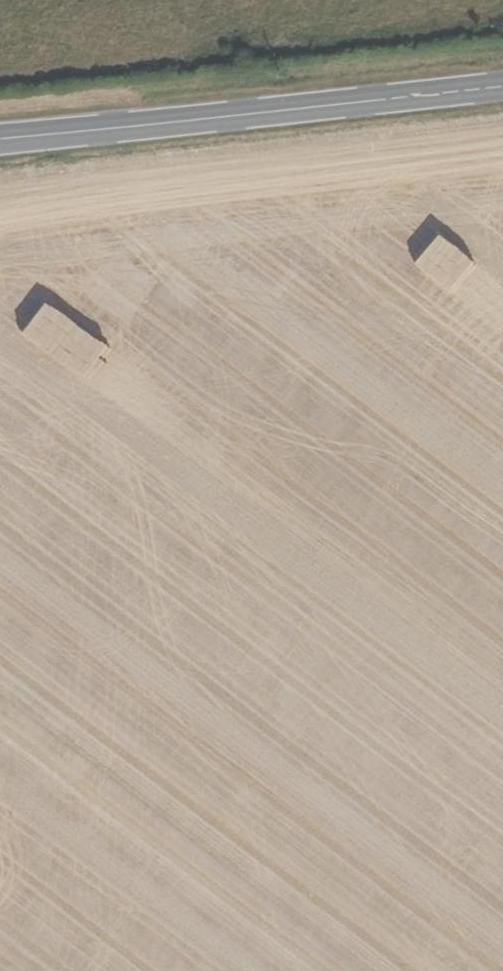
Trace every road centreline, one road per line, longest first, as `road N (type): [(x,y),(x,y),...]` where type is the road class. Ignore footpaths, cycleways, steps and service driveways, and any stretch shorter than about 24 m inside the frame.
road 1 (tertiary): [(502,84),(0,138)]

